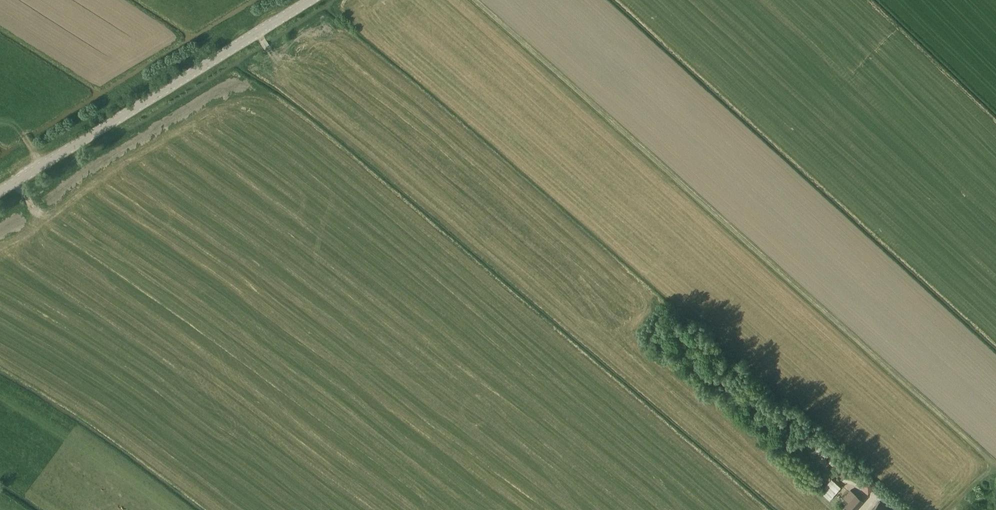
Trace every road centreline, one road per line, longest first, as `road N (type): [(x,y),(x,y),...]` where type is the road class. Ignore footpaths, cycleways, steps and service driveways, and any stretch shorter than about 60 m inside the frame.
road 1 (unclassified): [(0,192),(310,0)]

